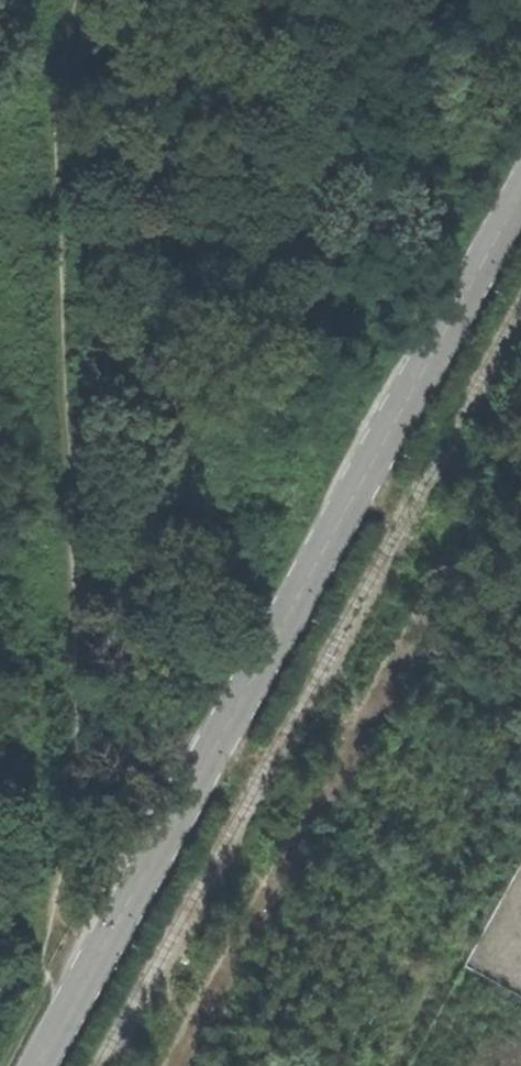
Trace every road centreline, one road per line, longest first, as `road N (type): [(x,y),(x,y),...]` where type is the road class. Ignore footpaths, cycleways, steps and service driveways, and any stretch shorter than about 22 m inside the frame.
road 1 (track): [(70,1001),(55,912),(79,694),(54,135),(61,58),(77,0)]
road 2 (unclassified): [(34,1065),(520,193)]

